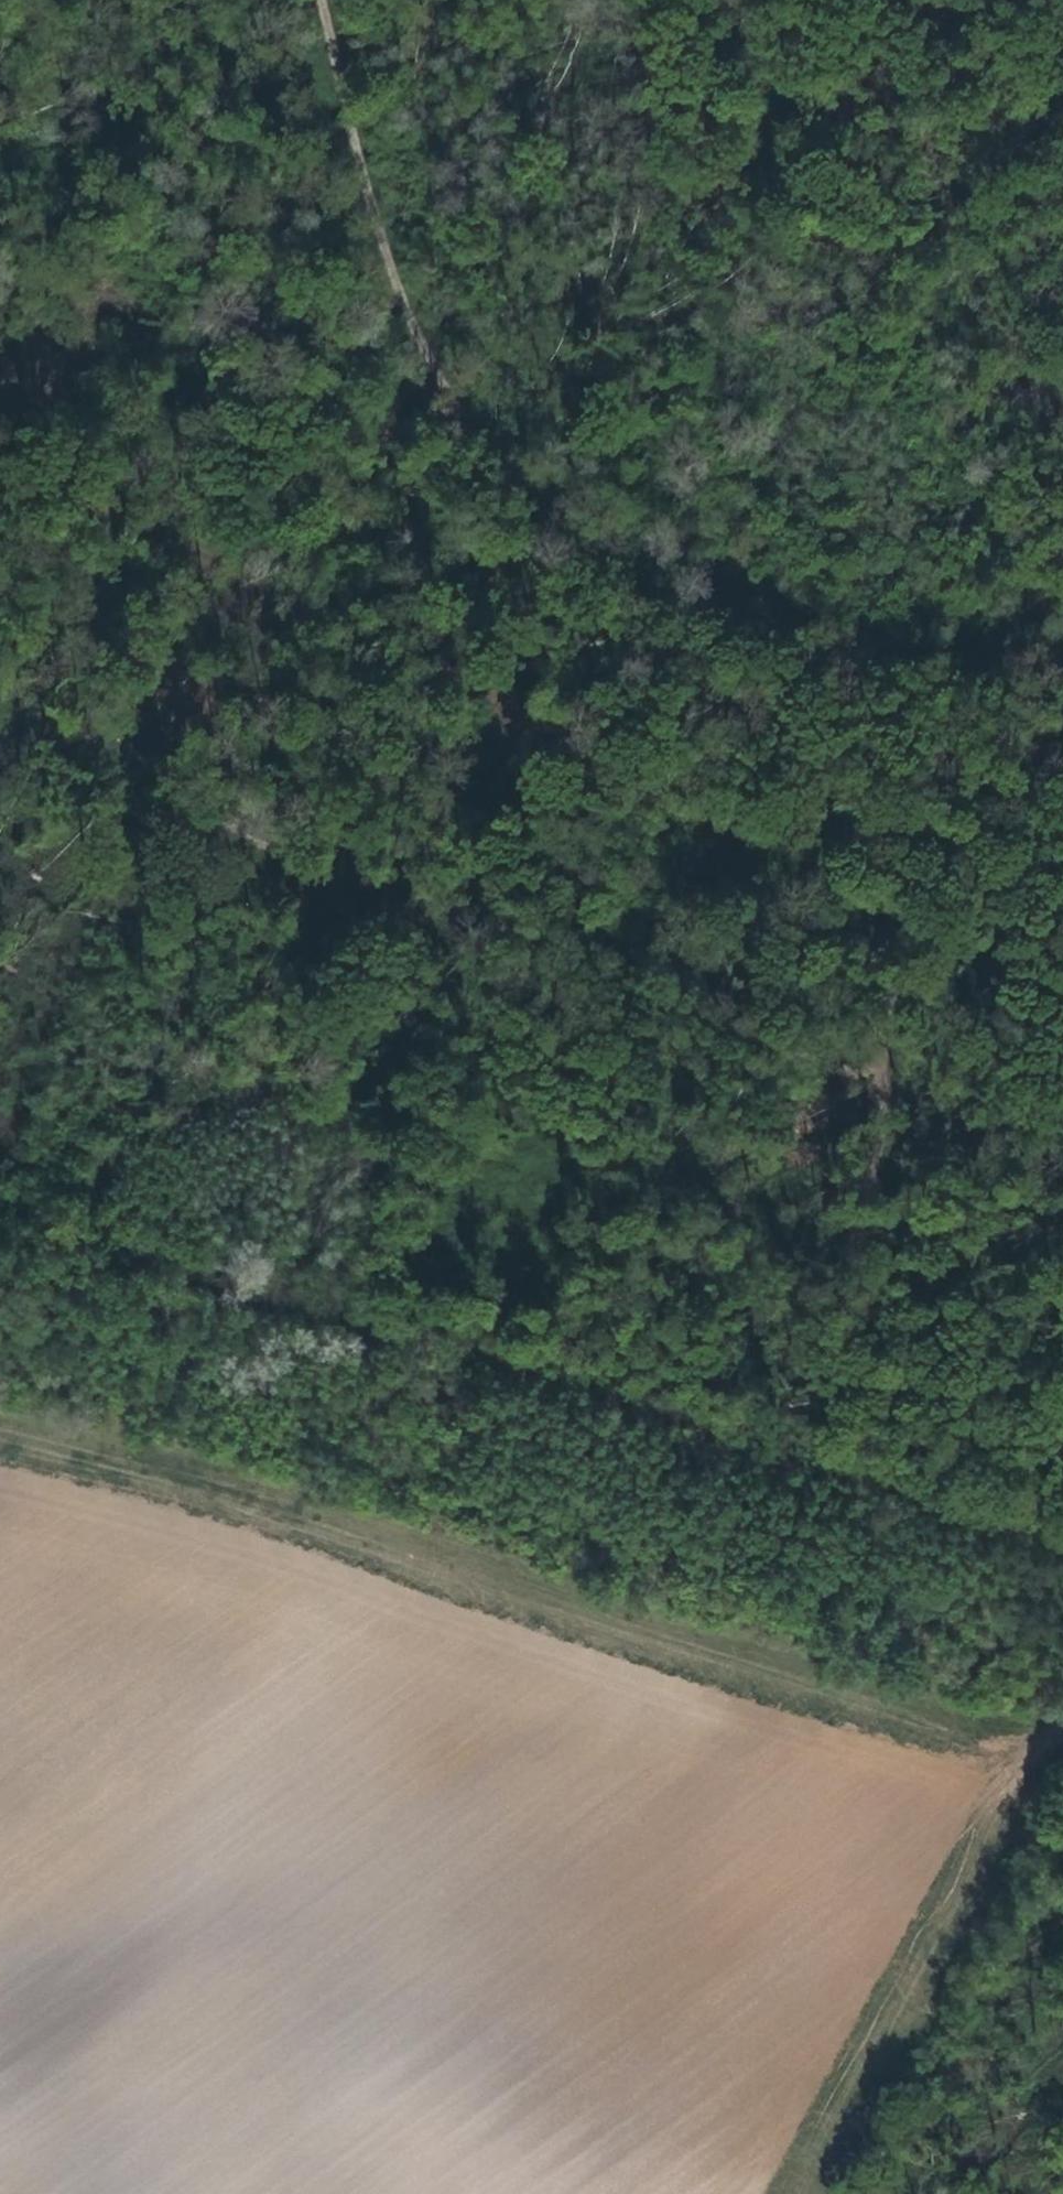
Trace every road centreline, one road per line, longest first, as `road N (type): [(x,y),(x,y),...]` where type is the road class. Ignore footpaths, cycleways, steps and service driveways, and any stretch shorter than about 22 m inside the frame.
road 1 (track): [(365,898),(429,534),(438,380),(322,0)]
road 2 (track): [(242,855),(0,696)]

